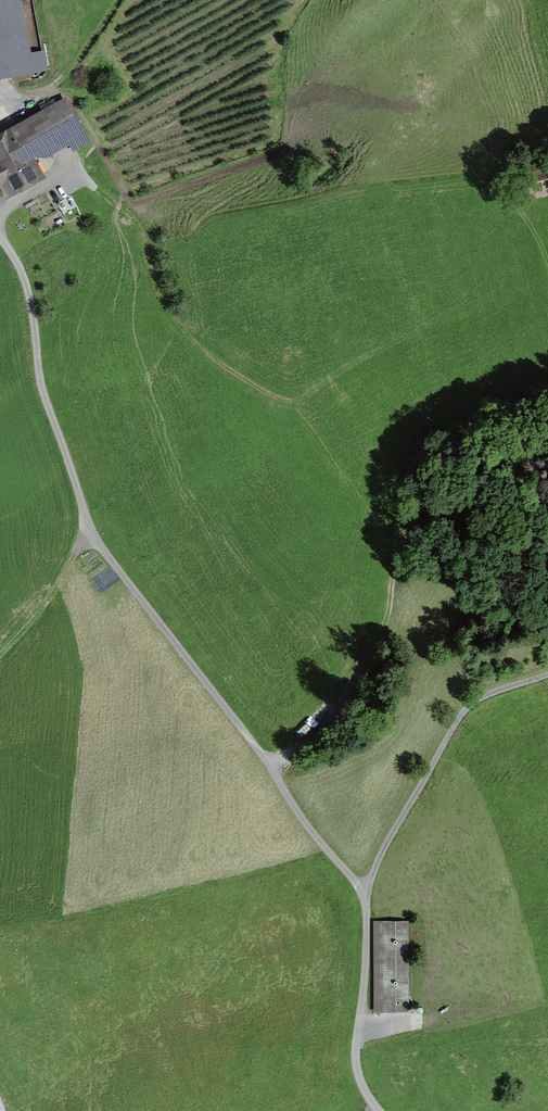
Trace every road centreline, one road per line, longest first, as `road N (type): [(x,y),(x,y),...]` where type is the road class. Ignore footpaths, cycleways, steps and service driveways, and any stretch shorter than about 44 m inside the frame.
road 1 (unclassified): [(55,186),(11,208),(1,227),(34,316),(44,400),(90,525),(304,822),(365,891)]
road 2 (unclassified): [(365,891),(470,705),(547,675)]
road 3 (unclassified): [(379,1110),(356,1064),(365,891)]
road 4 (track): [(0,656),(60,583),(90,525)]

